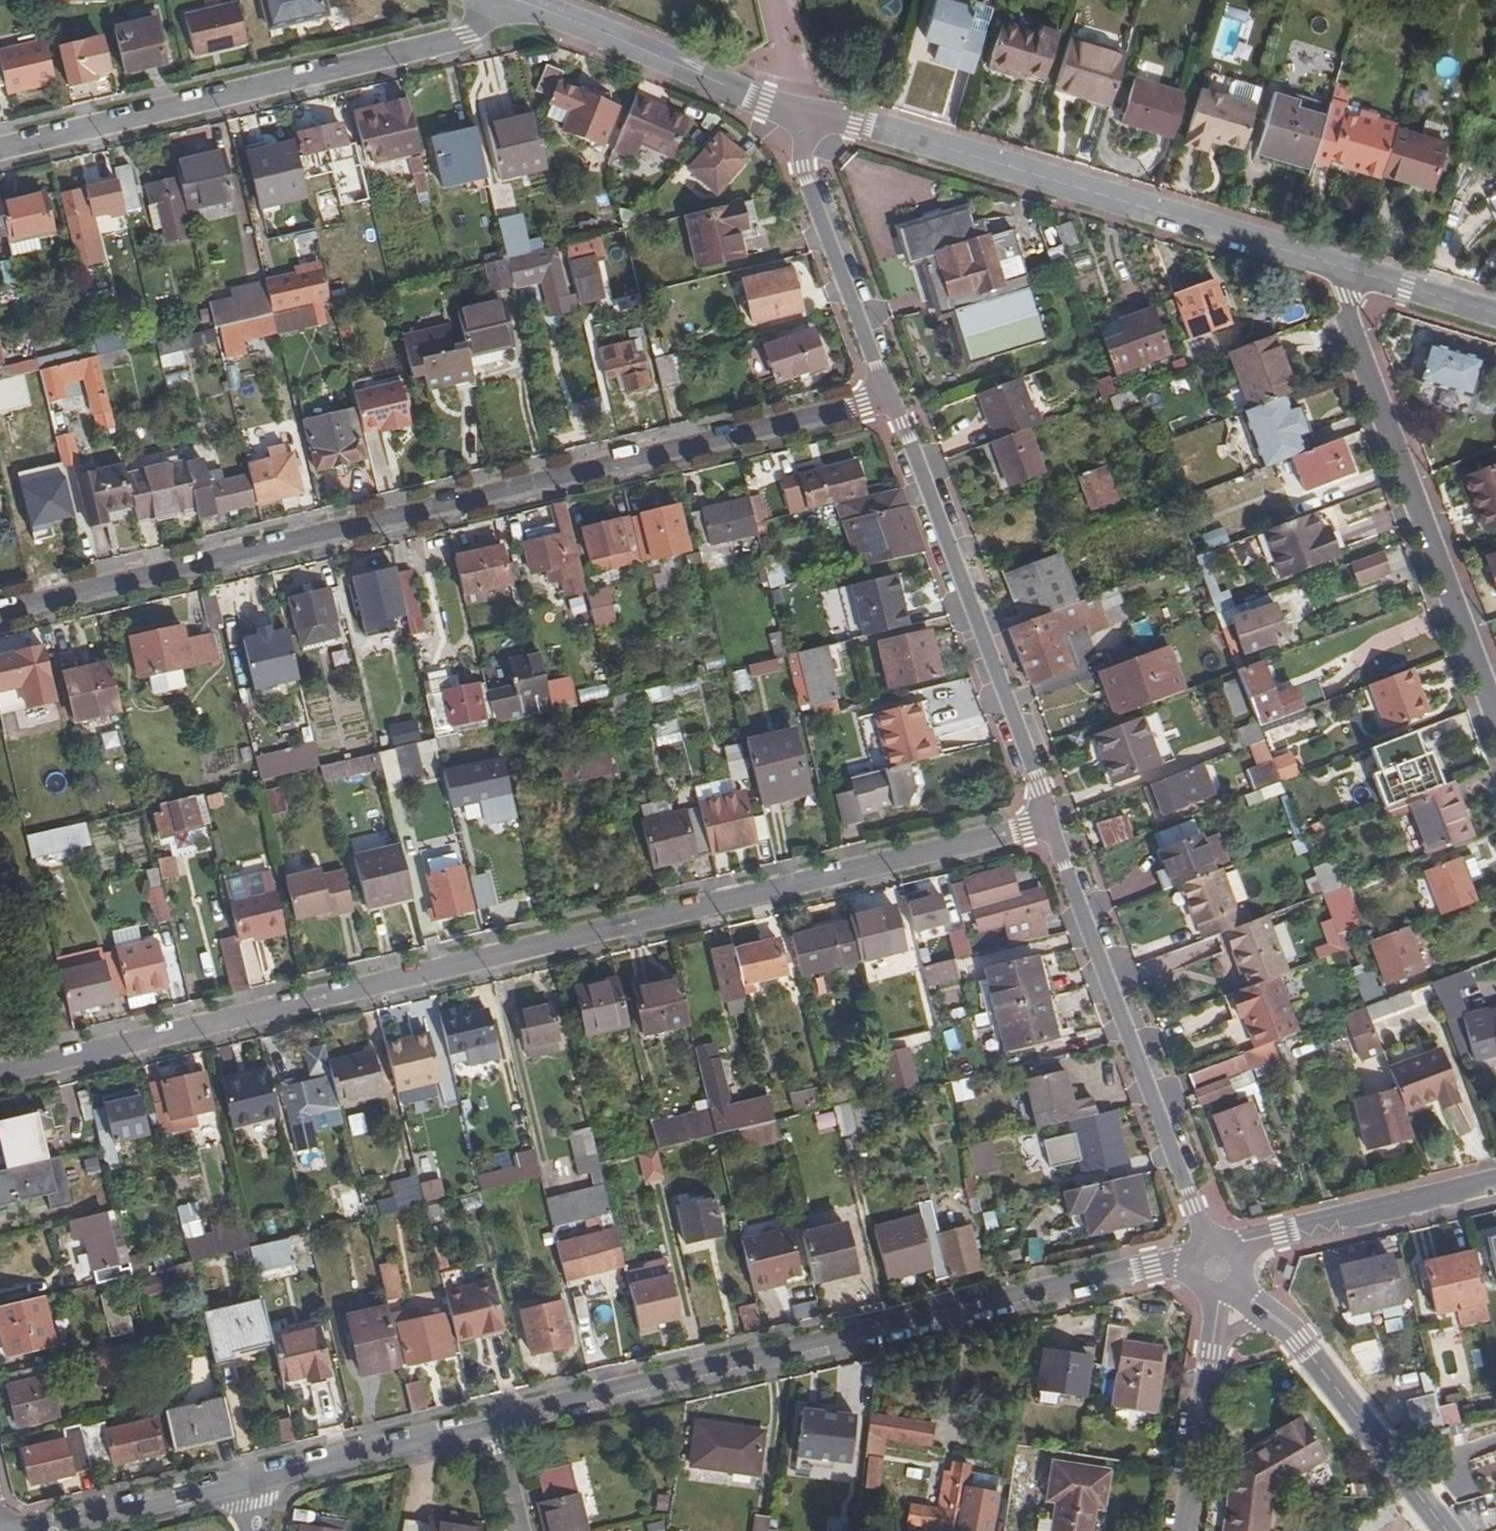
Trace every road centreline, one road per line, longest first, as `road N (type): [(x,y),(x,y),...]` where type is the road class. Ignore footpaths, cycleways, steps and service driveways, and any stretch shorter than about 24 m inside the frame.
road 1 (residential): [(0,1079),(1054,826)]
road 2 (residential): [(0,611),(894,400)]
road 3 (tertiary): [(493,1429),(1195,1261)]
road 4 (residential): [(1333,265),(856,121),(802,113)]
road 5 (residential): [(0,148),(466,40),(499,0)]
road 6 (residential): [(1333,265),(1495,716)]
road 7 (tertiary): [(1054,826),(894,400)]
road 8 (tertiary): [(1209,1241),(1054,826)]
road 9 (tertiary): [(802,113),(517,0)]
road 10 (tertiary): [(894,400),(806,170),(802,113)]
road 11 (tertiary): [(1269,1314),(1299,1339),(1447,1530)]
road 12 (residential): [(1232,1244),(1495,1182)]
road 13 (tertiary): [(264,1482),(493,1429)]
road 14 (tertiary): [(45,1530),(264,1482)]
road 15 (residential): [(1183,1530),(1212,1345)]
road 16 (residential): [(1495,314),(1333,265)]

